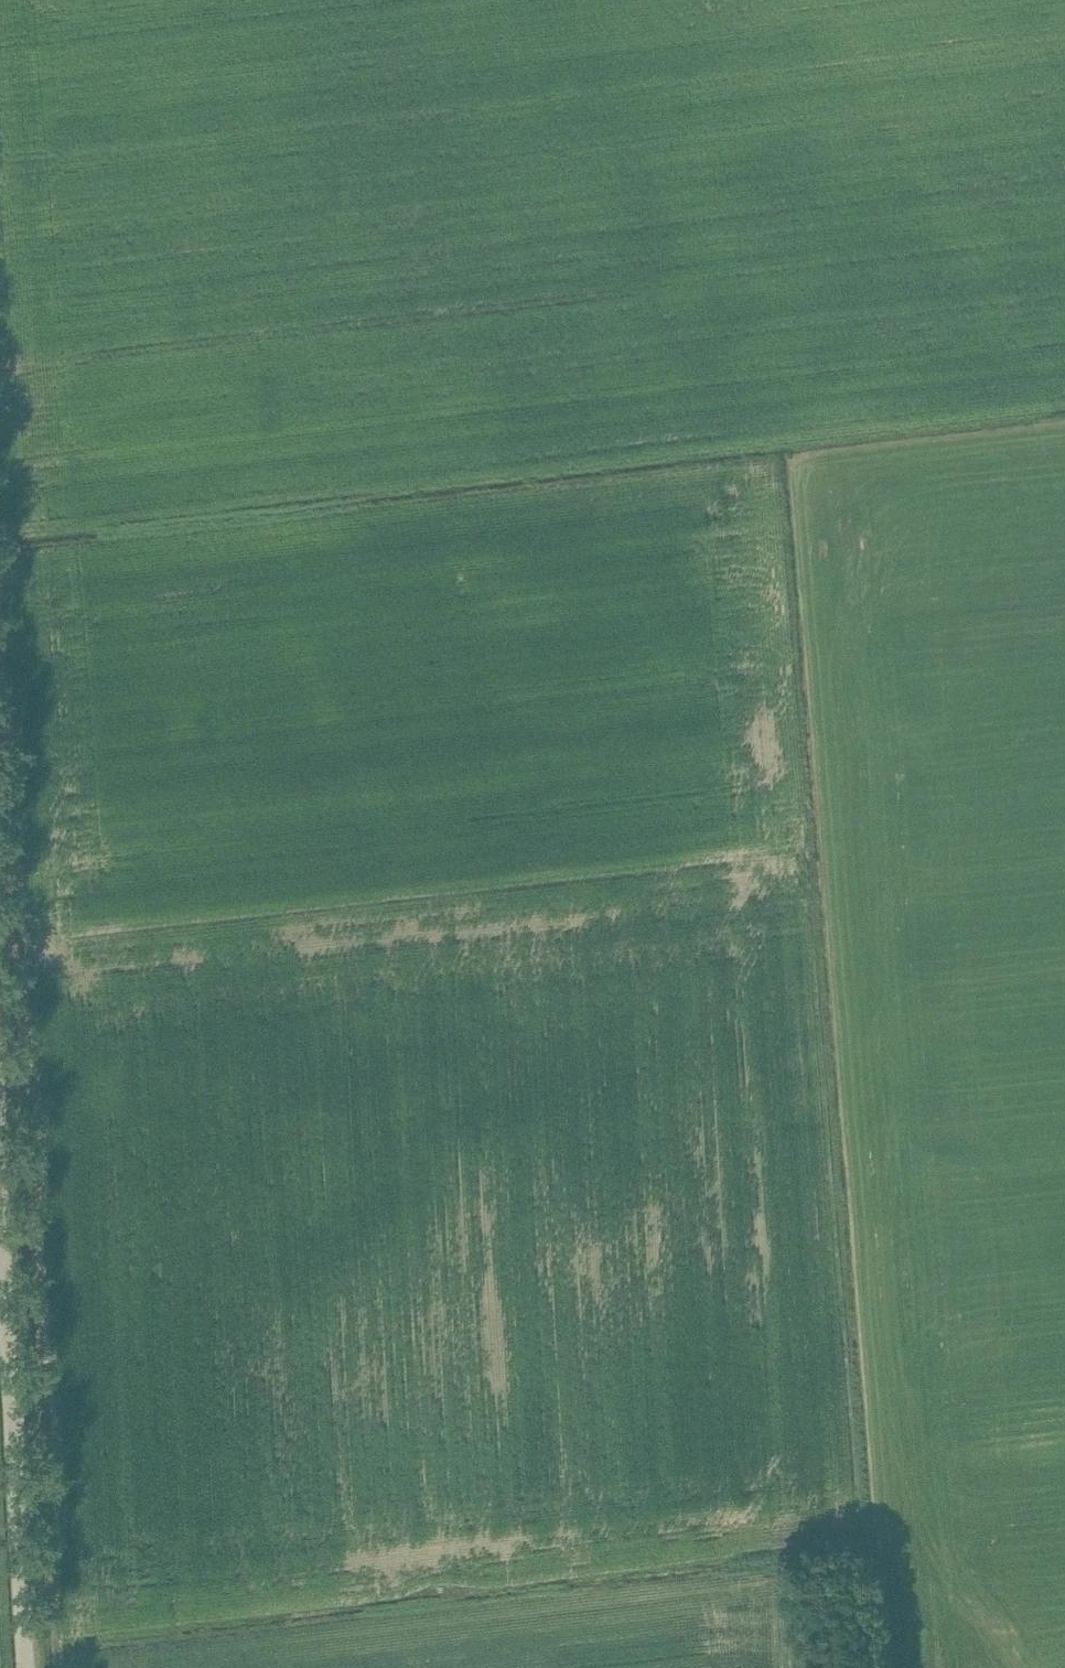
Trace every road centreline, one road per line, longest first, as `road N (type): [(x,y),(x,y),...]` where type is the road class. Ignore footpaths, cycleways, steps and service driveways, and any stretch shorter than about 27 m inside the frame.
road 1 (unclassified): [(41,1667),(0,1084)]

